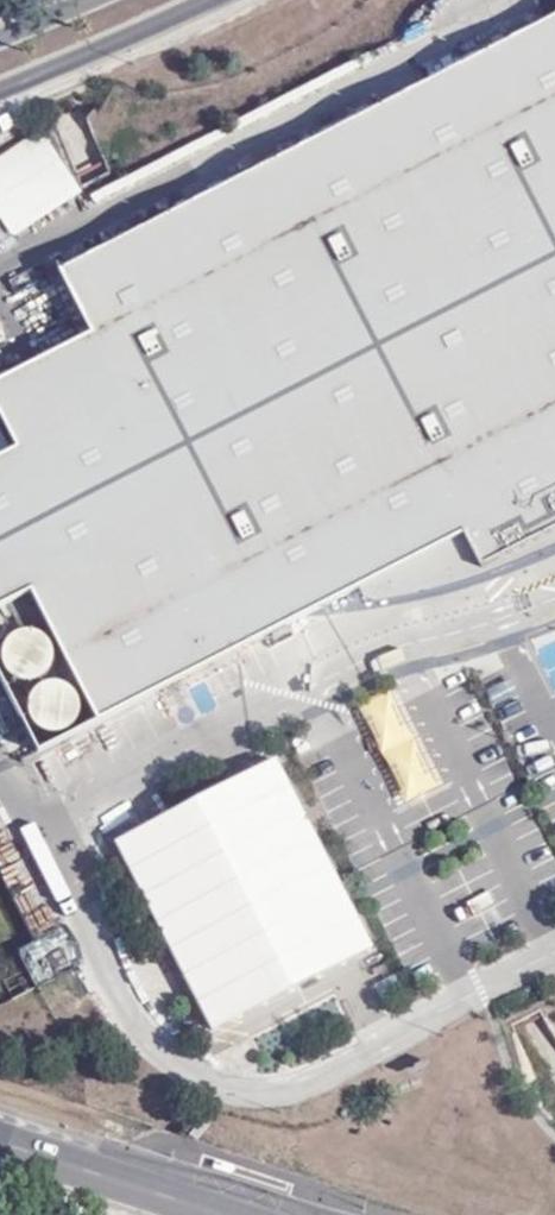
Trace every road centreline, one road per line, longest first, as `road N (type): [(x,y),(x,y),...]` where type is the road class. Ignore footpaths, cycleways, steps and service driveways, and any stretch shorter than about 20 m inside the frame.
road 1 (residential): [(554,954),(318,1076),(269,1090),(230,1088),(177,1061),(132,1014),(103,959),(75,856),(91,802),(118,780),(390,648),(554,600)]
road 2 (secondary): [(225,1214),(0,1140)]
road 3 (secondary): [(0,90),(205,0)]

